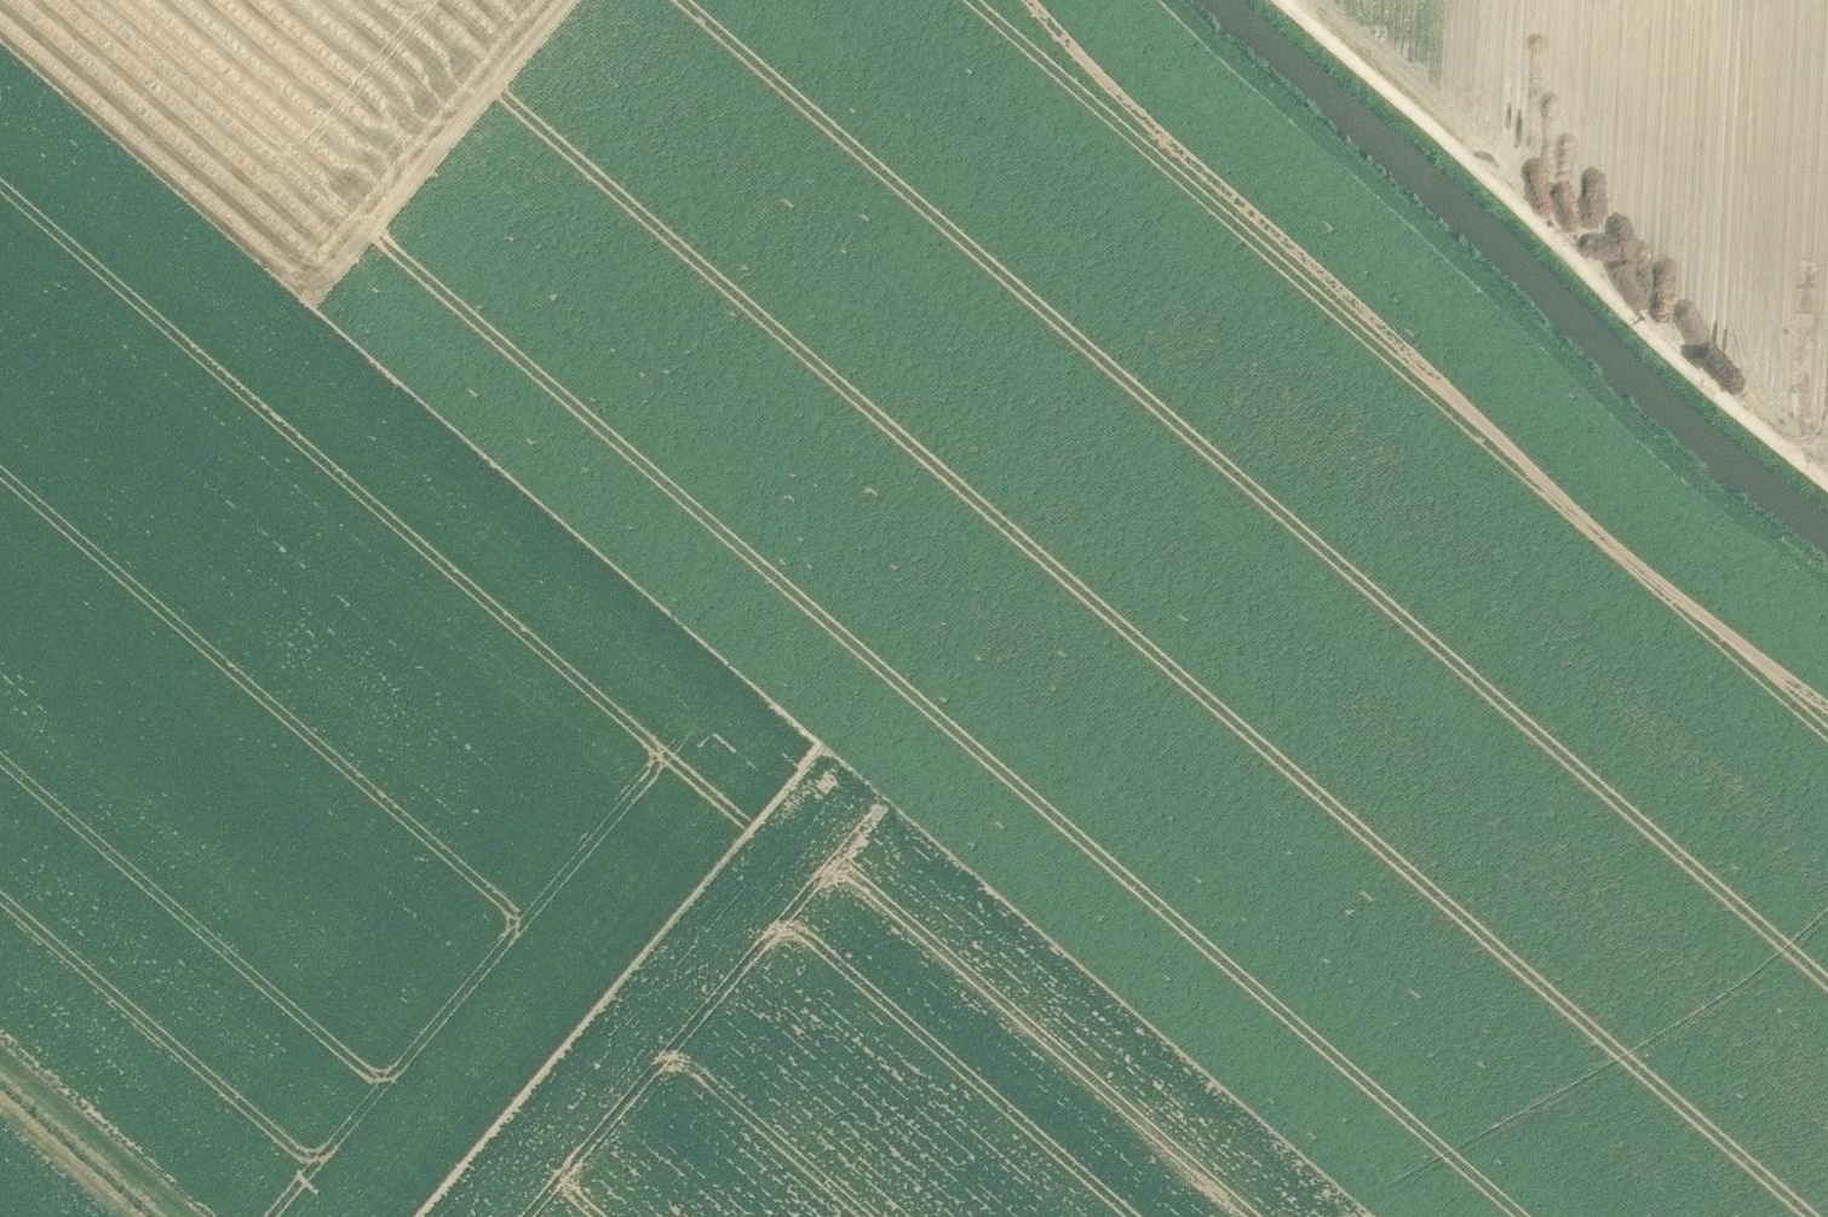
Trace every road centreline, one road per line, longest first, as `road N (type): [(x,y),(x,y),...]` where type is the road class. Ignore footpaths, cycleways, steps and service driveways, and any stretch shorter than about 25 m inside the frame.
road 1 (track): [(1827,488),(1749,430),(1281,0)]

